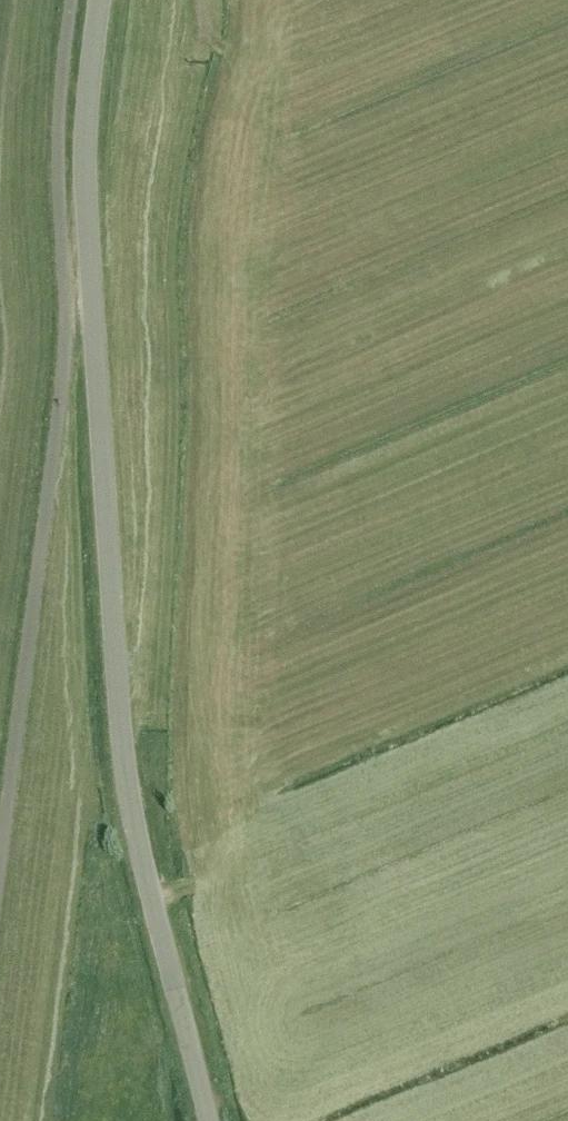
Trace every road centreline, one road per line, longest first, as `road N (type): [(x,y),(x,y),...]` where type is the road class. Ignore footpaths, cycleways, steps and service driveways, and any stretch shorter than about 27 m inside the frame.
road 1 (tertiary): [(212,1120),(149,883),(121,727),(87,208),(87,113),(100,0)]

